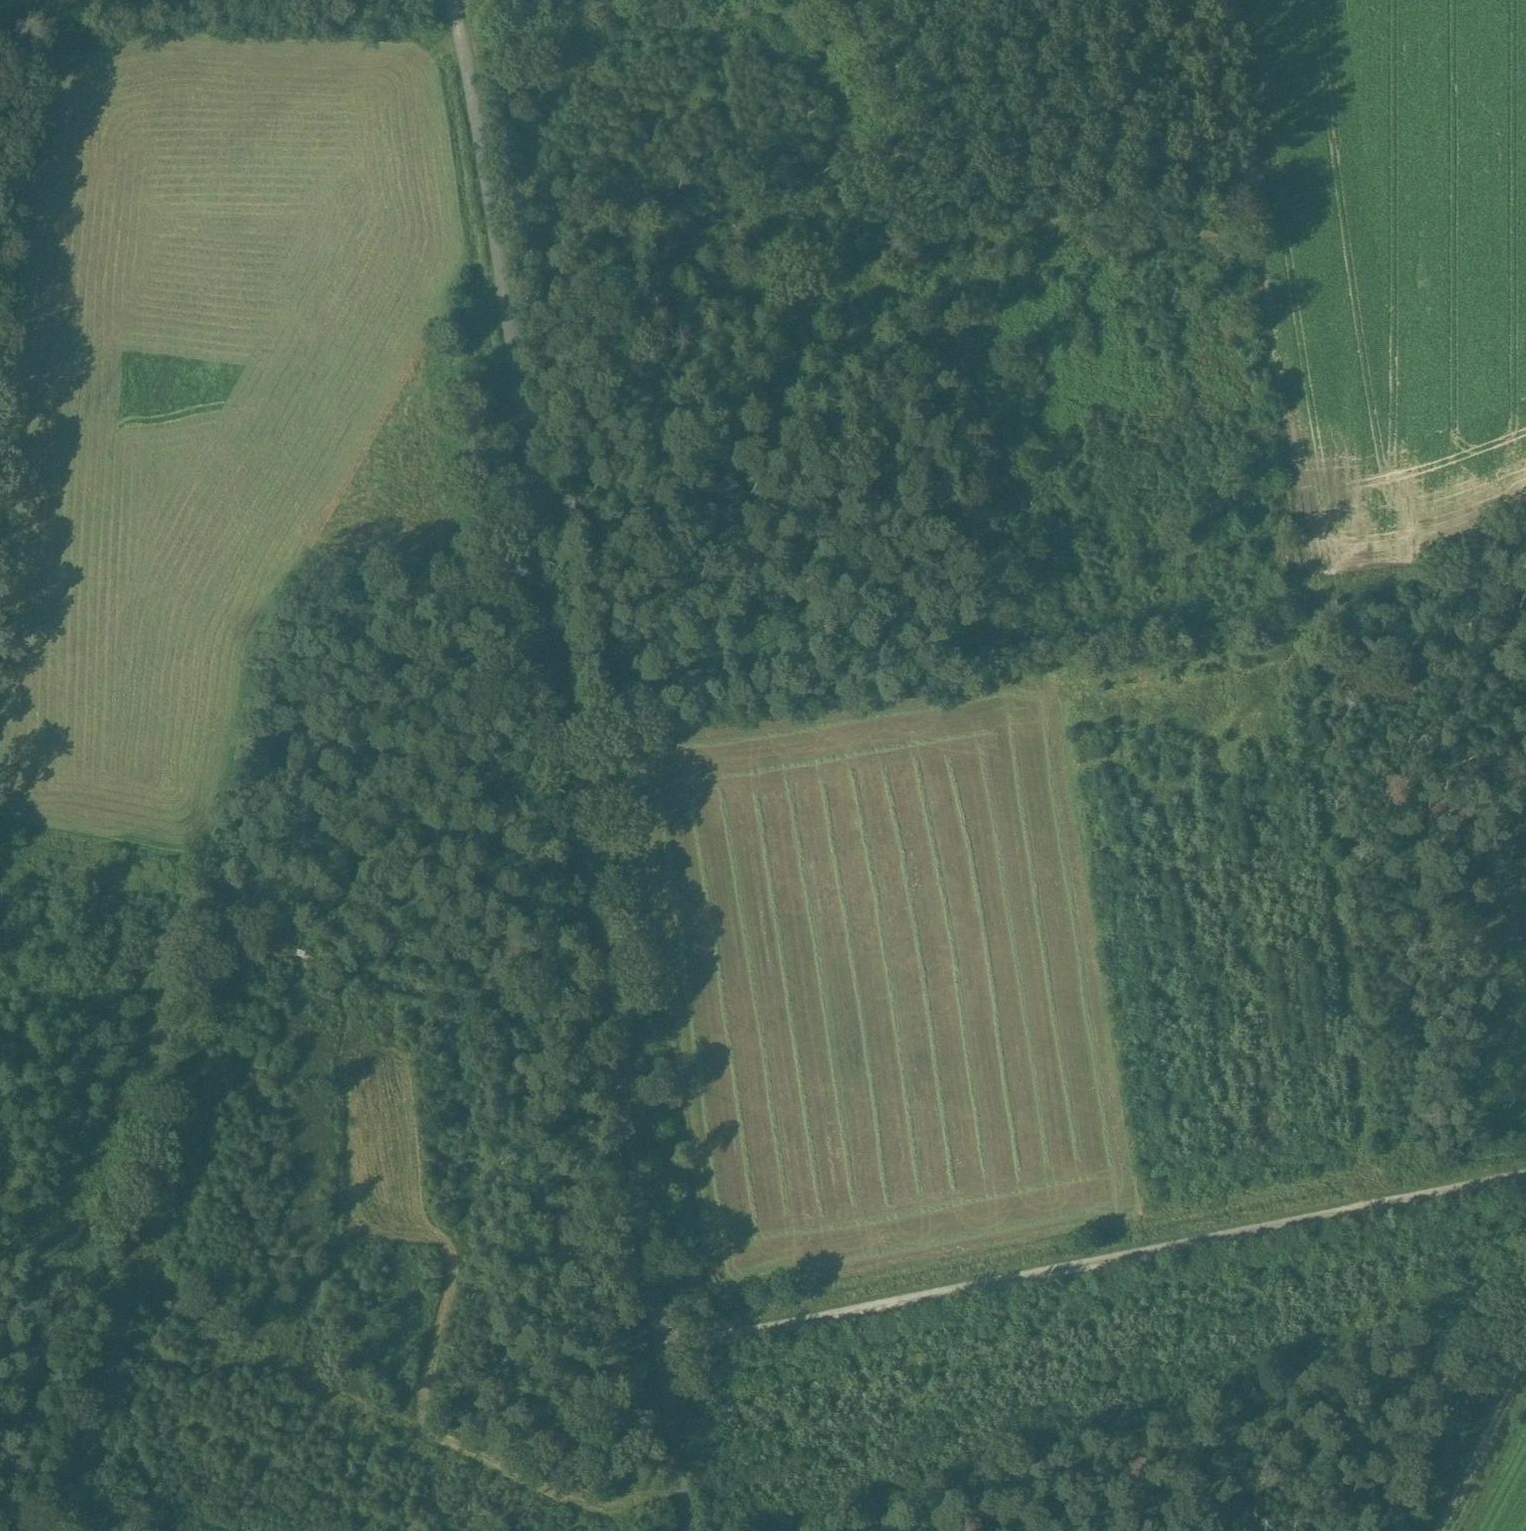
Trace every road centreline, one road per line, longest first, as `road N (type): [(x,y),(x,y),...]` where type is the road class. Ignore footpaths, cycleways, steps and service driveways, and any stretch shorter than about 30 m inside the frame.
road 1 (unclassified): [(453,0),(691,1530)]
road 2 (track): [(1525,1170),(660,1350)]
road 3 (track): [(464,54),(813,0)]
road 4 (track): [(1525,1371),(1442,1530)]

